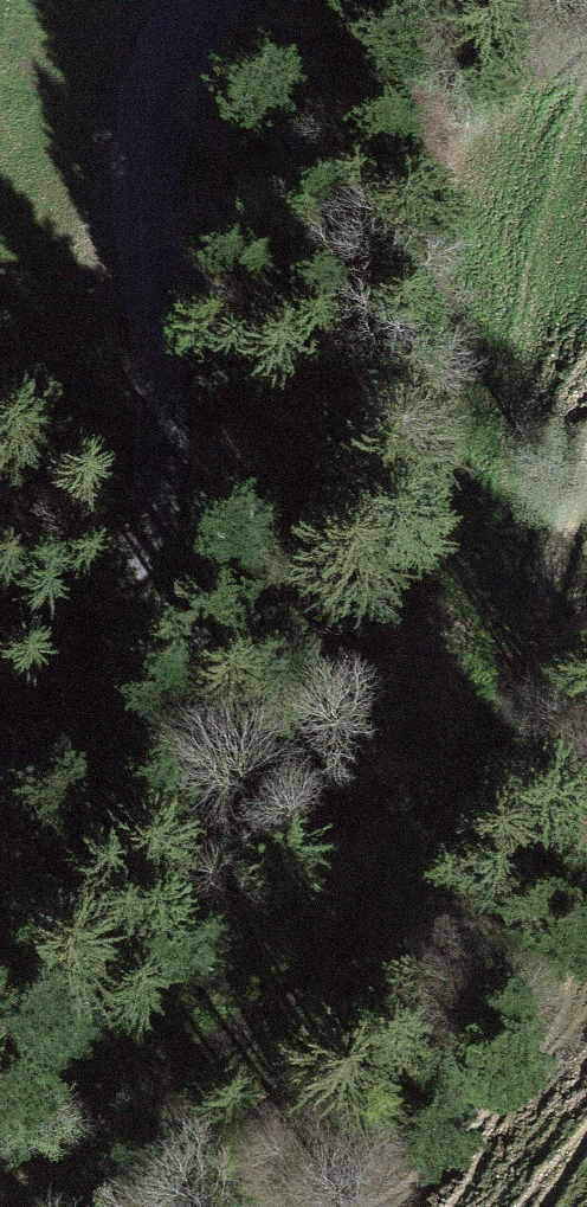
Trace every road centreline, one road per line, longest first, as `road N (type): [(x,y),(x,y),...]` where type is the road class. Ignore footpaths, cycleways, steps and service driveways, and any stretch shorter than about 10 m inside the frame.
road 1 (track): [(0,1195),(337,943),(402,866),(498,724),(586,486)]
road 2 (unclassified): [(216,0),(177,59),(151,151),(146,210),(164,428),(152,549),(109,666),(71,724),(0,794)]

